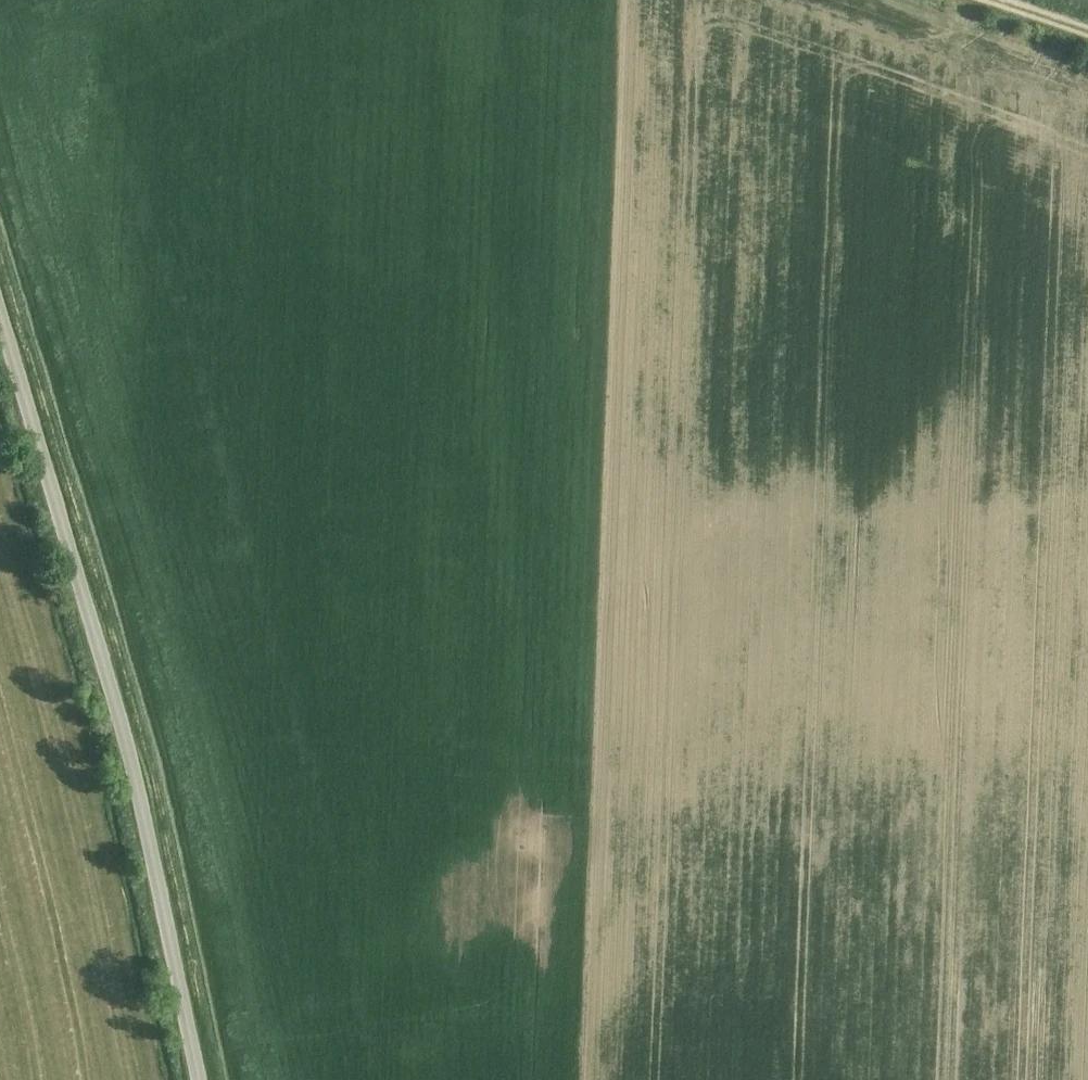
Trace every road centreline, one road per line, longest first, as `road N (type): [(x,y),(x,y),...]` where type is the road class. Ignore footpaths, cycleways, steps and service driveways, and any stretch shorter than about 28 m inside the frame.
road 1 (unclassified): [(196,1079),(107,679),(0,311)]

